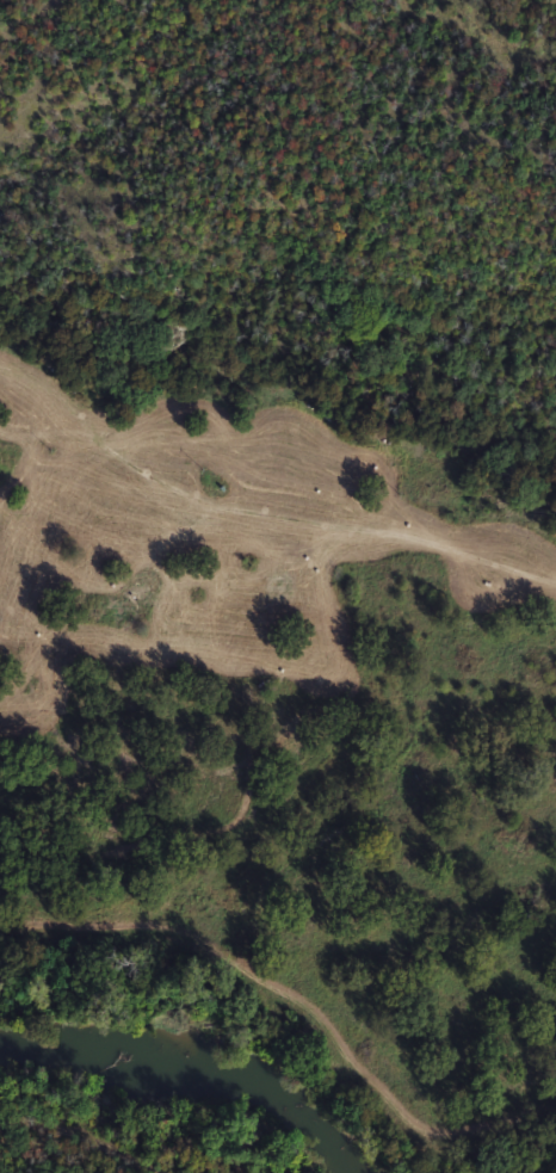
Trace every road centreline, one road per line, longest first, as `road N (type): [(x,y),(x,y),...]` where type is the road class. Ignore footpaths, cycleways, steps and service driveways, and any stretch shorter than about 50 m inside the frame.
road 1 (residential): [(555,590),(431,544),(211,510),(161,484),(12,363),(0,362)]

